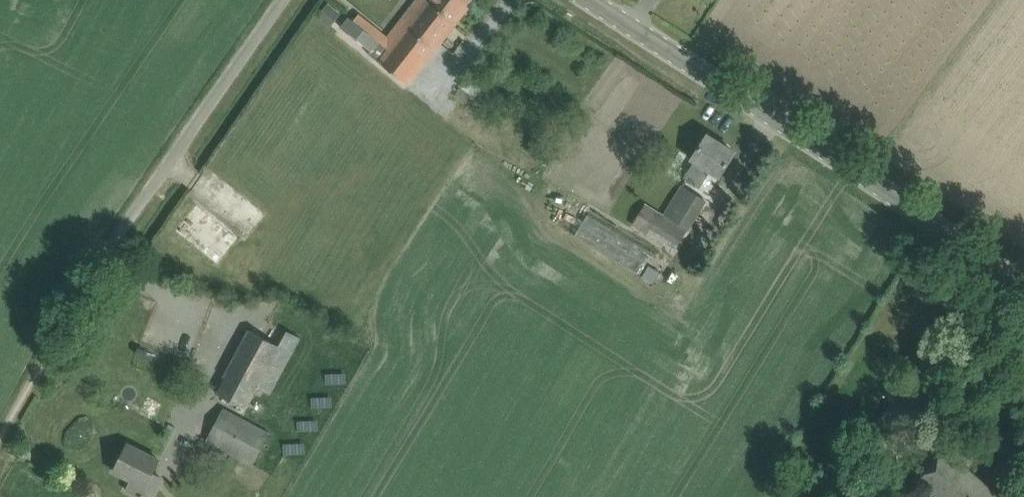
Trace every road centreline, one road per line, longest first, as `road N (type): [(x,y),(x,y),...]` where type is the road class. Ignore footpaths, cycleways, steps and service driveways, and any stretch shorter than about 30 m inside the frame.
road 1 (tertiary): [(1023,270),(879,170),(591,0)]
road 2 (unclassified): [(100,262),(283,0)]

